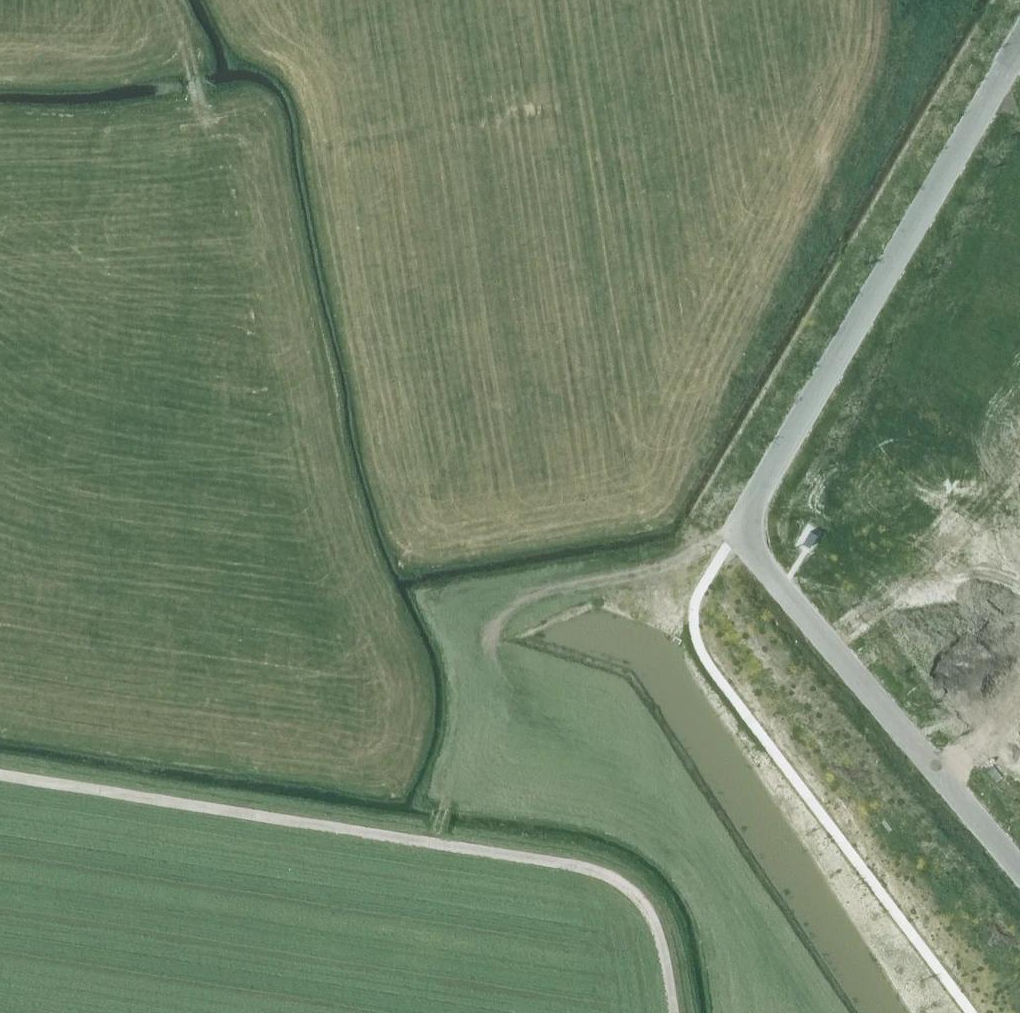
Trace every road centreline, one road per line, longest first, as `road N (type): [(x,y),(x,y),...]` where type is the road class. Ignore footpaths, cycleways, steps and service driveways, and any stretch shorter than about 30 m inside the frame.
road 1 (unclassified): [(1019,46),(734,532),(1019,871)]
road 2 (unclassified): [(672,1012),(653,920),(623,884),(590,868),(0,774)]

